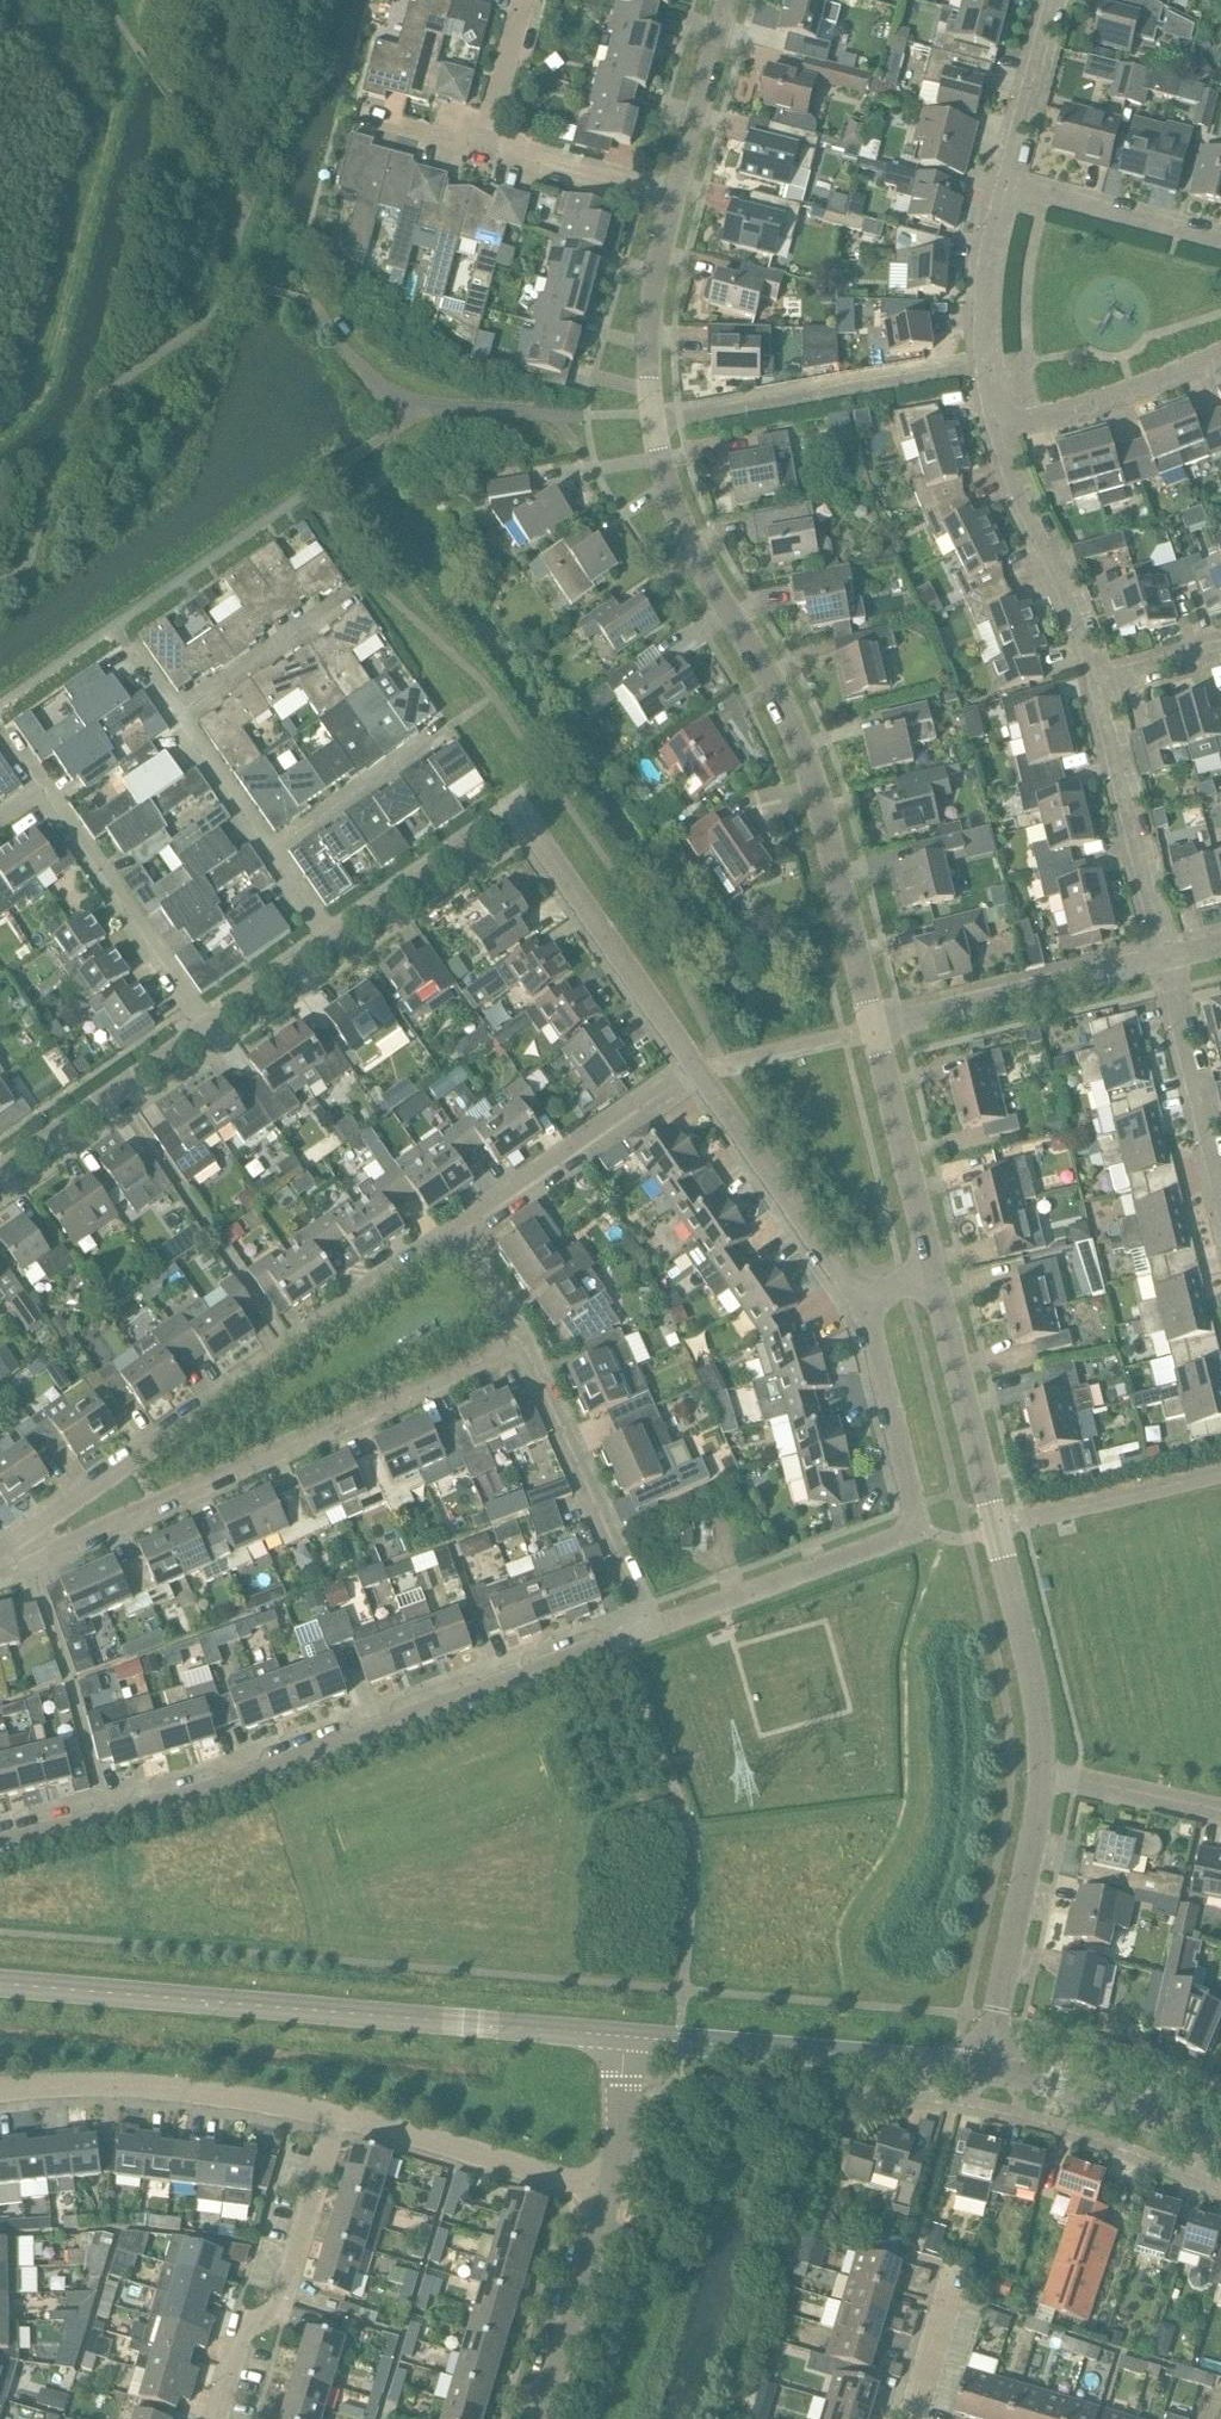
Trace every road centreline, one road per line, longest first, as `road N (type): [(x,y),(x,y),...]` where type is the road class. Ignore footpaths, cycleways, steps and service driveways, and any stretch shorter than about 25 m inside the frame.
road 1 (residential): [(0,1839),(239,1775),(653,1625)]
road 2 (residential): [(875,1029),(796,731),(776,681),(670,508),(650,415)]
road 3 (tertiary): [(626,2039),(0,1985)]
road 4 (residential): [(653,1625),(923,1530),(867,1280)]
road 5 (residential): [(31,1551),(66,1545),(522,1344)]
road 6 (residential): [(327,944),(491,829),(524,831),(701,1072)]
road 7 (residential): [(31,1551),(47,1520),(457,1239)]
road 8 (residential): [(1039,1777),(1030,1680),(928,1271)]
road 9 (tertiary): [(984,2067),(626,2039)]
road 10 (residential): [(211,2418),(240,2322),(284,2311),(336,2115)]
road 11 (residential): [(650,415),(986,365)]
road 12 (residential): [(0,2091),(131,2083),(336,2115)]
road 13 (residential): [(653,1625),(522,1344)]
road 14 (residential): [(875,1029),(1164,956)]
road 15 (residential): [(984,2067),(1039,1813),(1039,1777)]
road 16 (residential): [(457,1239),(701,1072)]
road 17 (residential): [(208,1027),(40,789)]
road 18 (residential): [(336,2115),(611,2190)]
road 19 (residential): [(1164,956),(1093,681)]
road 20 (residential): [(1093,681),(1016,499),(997,430)]
road 21 (residential): [(701,1072),(844,1265),(867,1280)]
road 22 (residential): [(0,1171),(208,1027)]
road 23 (tertiary): [(1220,2145),(1051,2081),(984,2067)]
road 24 (residential): [(928,1271),(875,1029)]
road 25 (residential): [(1220,1197),(1164,956)]
road 26 (residential): [(542,2418),(611,2190)]
road 27 (residential): [(997,430),(1220,354)]
road 28 (residential): [(268,854),(455,722)]
road 29 (residential): [(650,415),(652,296),(675,196)]
road 30 (residential): [(1220,241),(1007,182)]
road 31 (residential): [(174,715),(355,592)]
road 32 (residential): [(675,196),(726,0)]
road 33 (residential): [(675,196),(483,149)]
road 34 (residential): [(1007,182),(1051,0)]
road 35 (residential): [(986,365),(985,295),(1007,182)]
road 36 (residential): [(1220,1812),(1039,1777)]
road 37 (residential): [(268,854),(174,715)]
road 38 (residential): [(483,149),(521,0)]
road 39 (residential): [(611,2190),(626,2039)]
road 40 (residential): [(911,2418),(951,2272)]
road 41 (residential): [(208,1027),(327,944)]
road 42 (residential): [(1093,681),(1220,647)]
road 43 (residential): [(483,149),(362,119)]
road 44 (residential): [(522,1344),(457,1239)]

